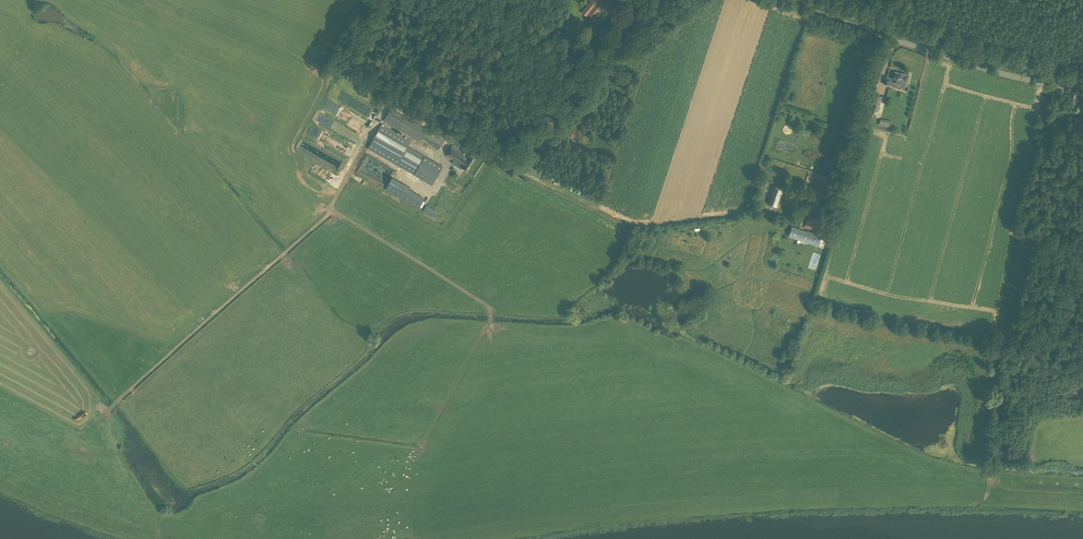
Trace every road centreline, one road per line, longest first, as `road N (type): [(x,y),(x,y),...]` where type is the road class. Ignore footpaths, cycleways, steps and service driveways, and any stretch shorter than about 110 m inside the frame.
road 1 (track): [(107,412),(333,209),(491,307),(491,326)]
road 2 (unclassified): [(1082,92),(984,70),(776,0)]
road 3 (primary): [(1082,77),(971,54),(813,0)]
road 4 (unclassified): [(511,155),(683,0)]
road 5 (track): [(981,474),(989,345),(1082,361)]
road 6 (track): [(333,209),(389,103)]

